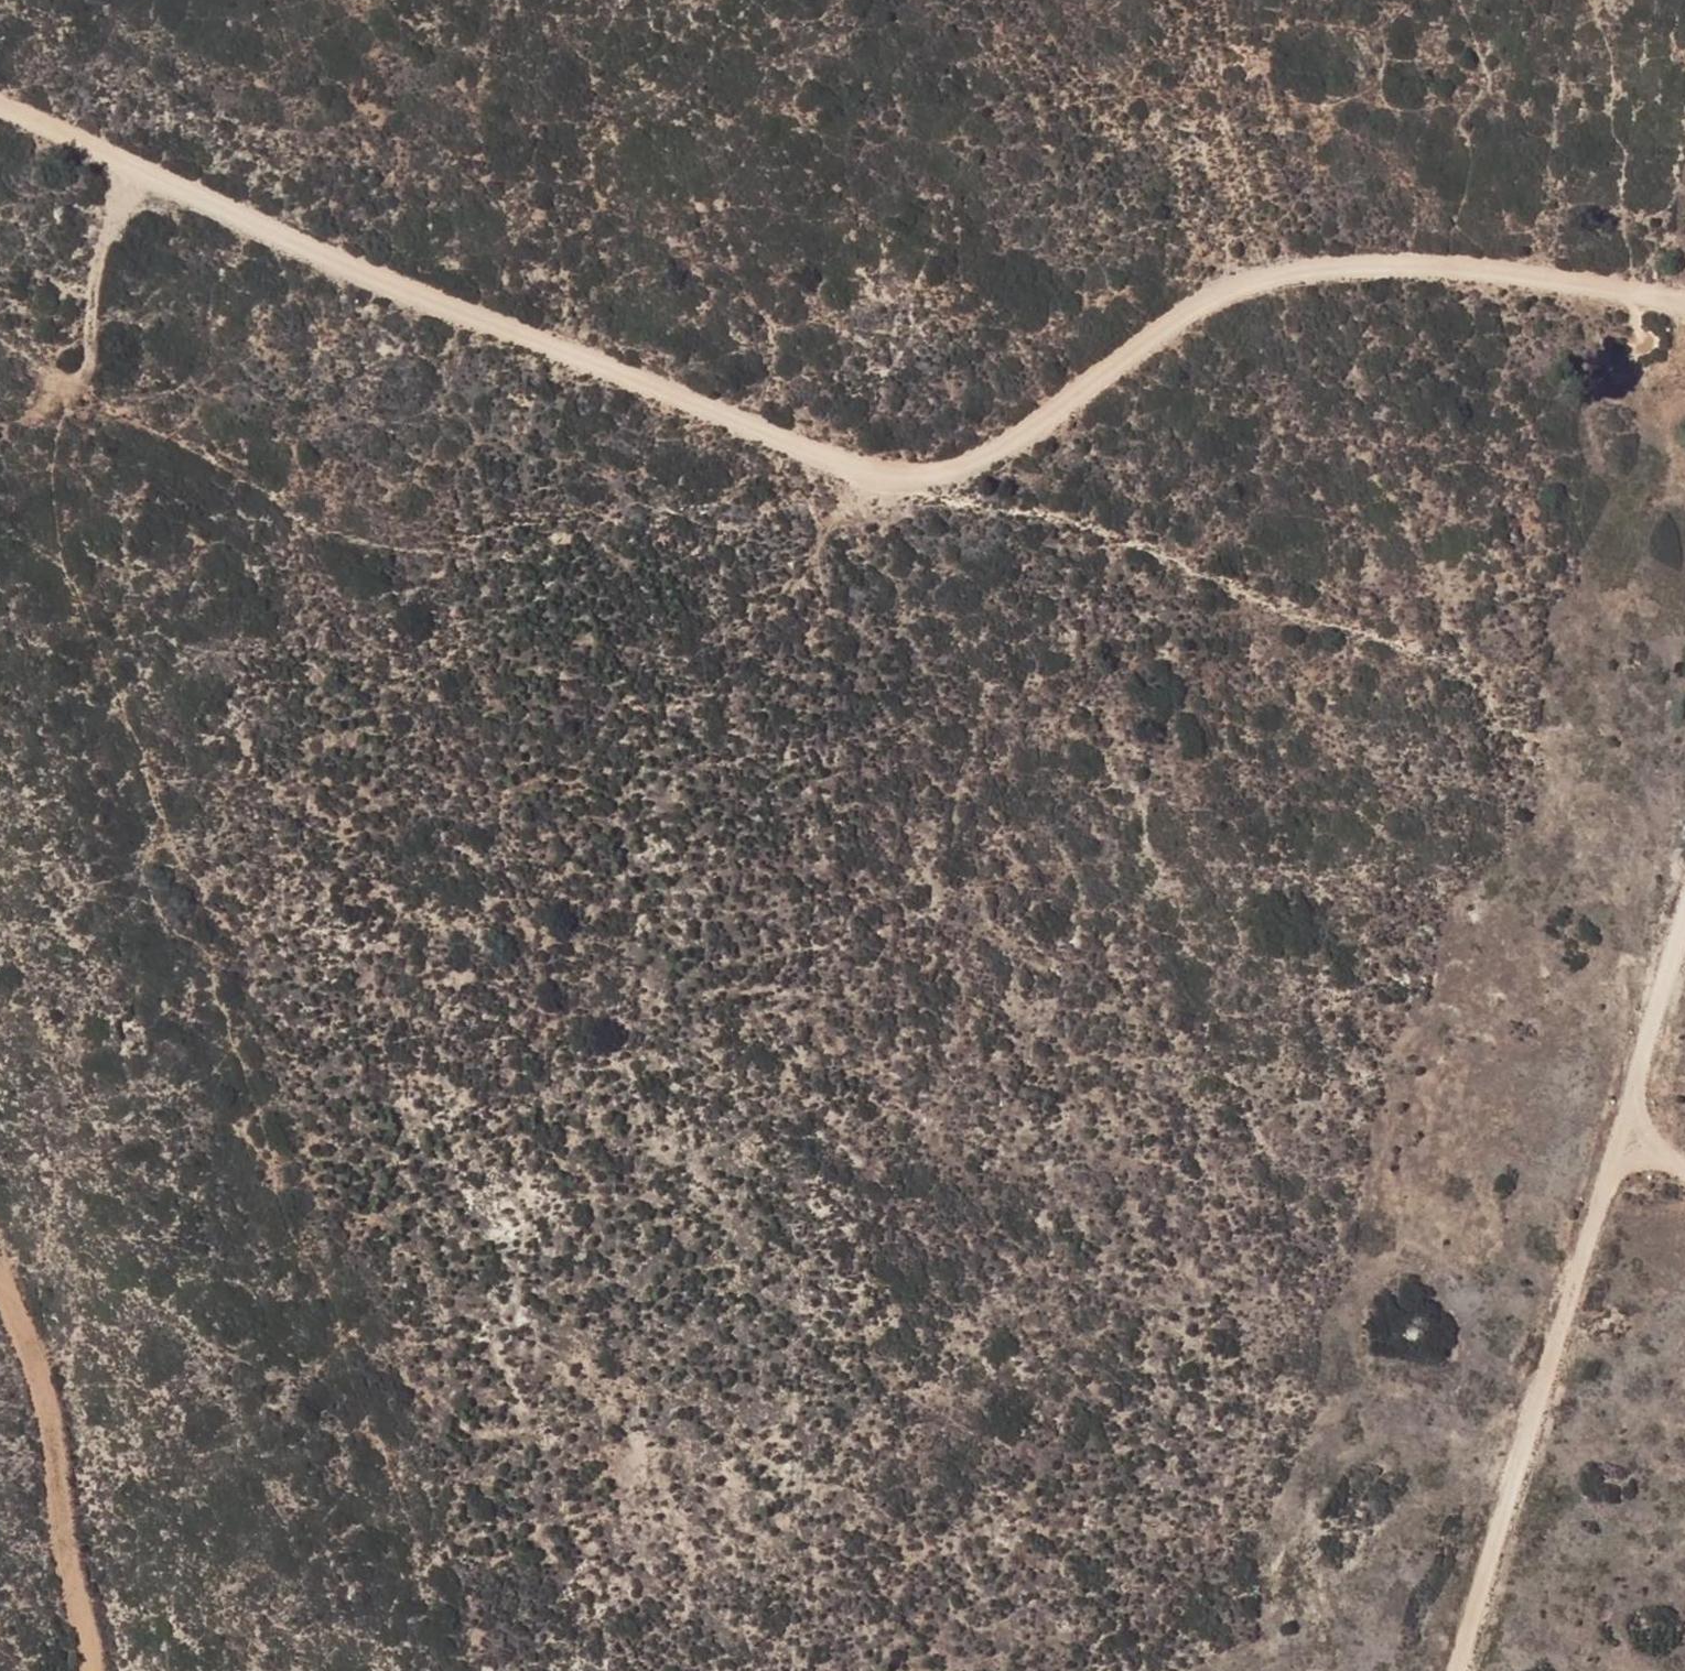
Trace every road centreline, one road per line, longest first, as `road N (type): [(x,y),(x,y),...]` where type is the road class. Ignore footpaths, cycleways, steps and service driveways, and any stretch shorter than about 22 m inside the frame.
road 1 (track): [(0,99),(242,214),(753,426),(836,453),(905,463),(959,458),(1024,433),(1215,297),(1296,269),(1449,259),(1684,294)]
road 2 (track): [(1684,1002),(1629,1113),(1586,1343),(1493,1670)]

